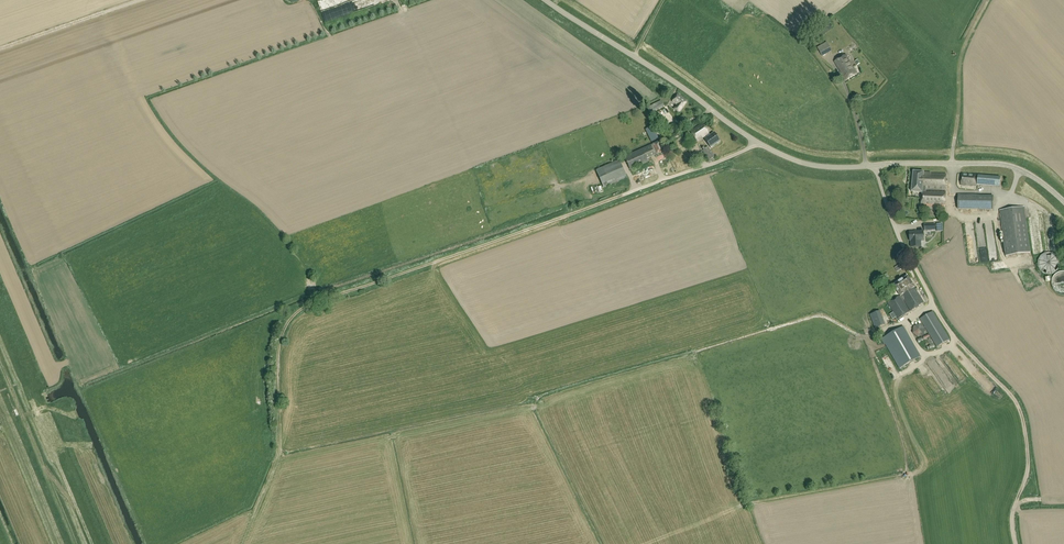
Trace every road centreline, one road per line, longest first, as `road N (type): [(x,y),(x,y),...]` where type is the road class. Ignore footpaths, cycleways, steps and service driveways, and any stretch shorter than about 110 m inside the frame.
road 1 (track): [(242,543),(279,451),(279,349),(298,309),(624,195)]
road 2 (tertiary): [(1063,202),(1006,165),(840,168),(787,157),(545,0)]
road 3 (track): [(988,0),(961,55),(952,164)]
road 4 (track): [(0,49),(141,0)]
road 5 (track): [(34,409),(92,543)]

